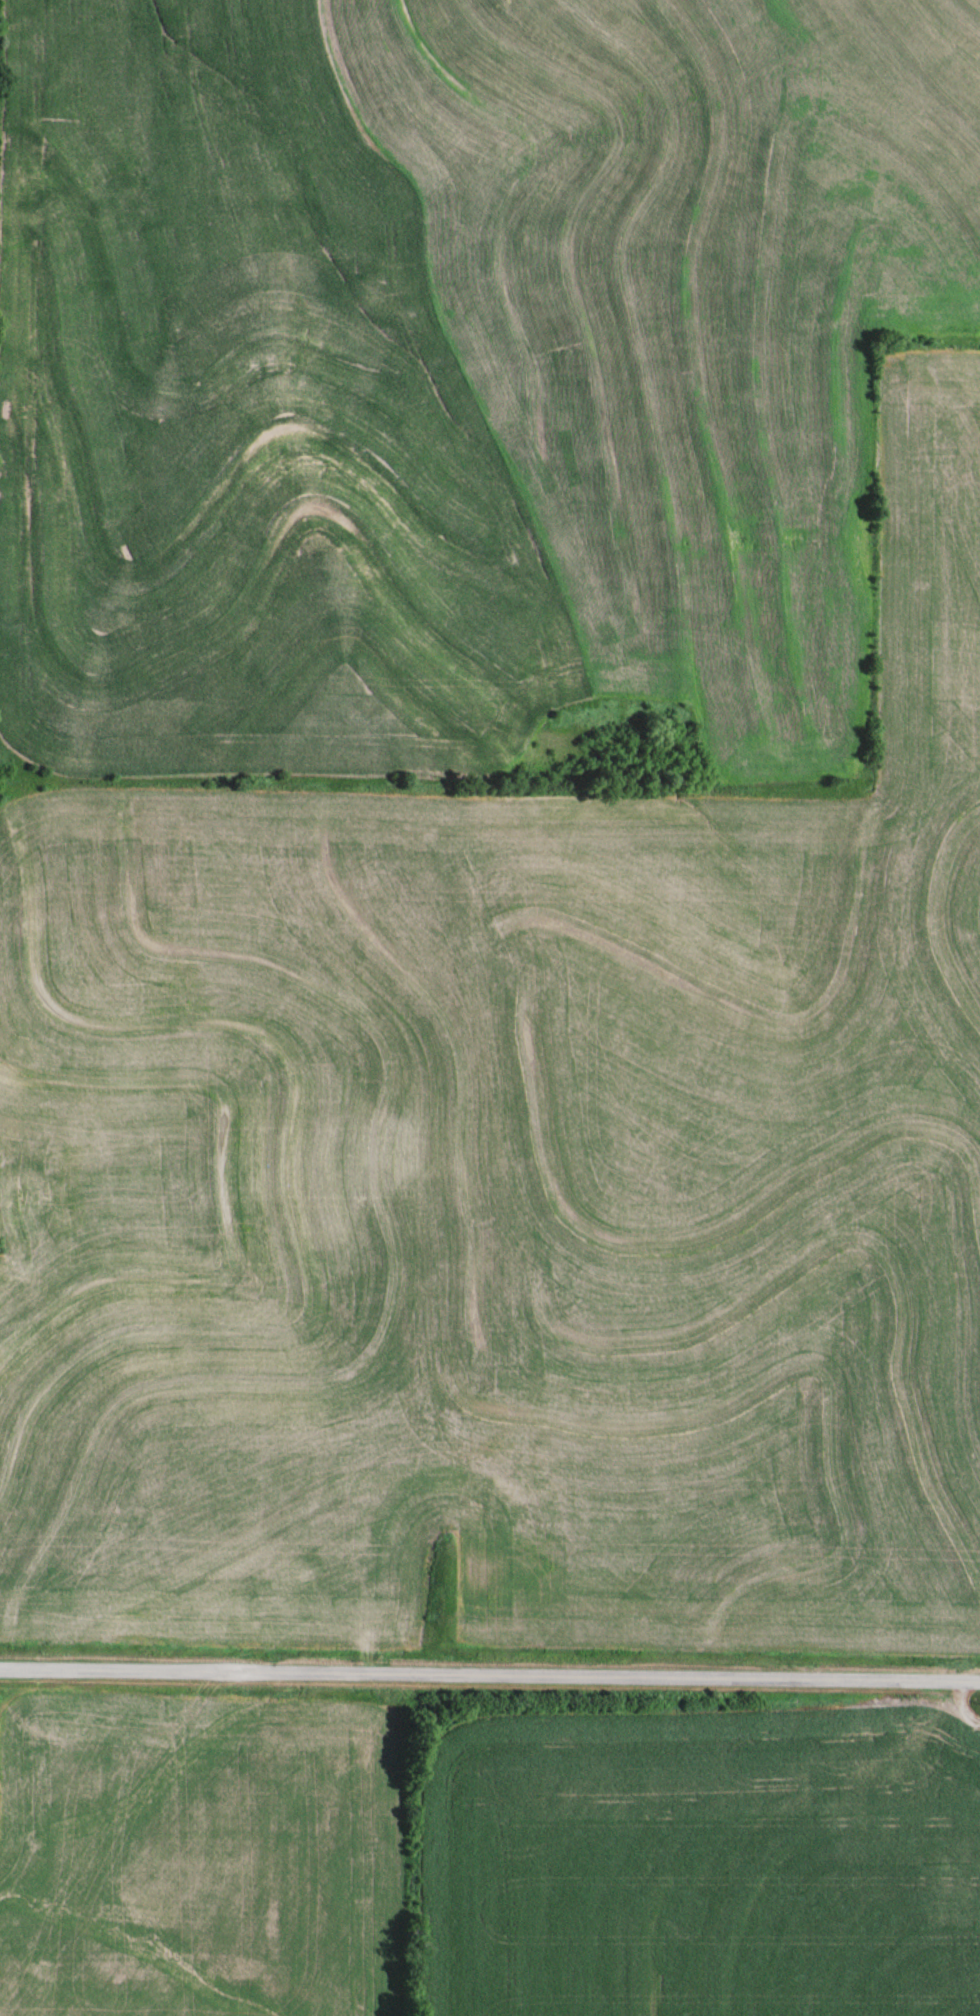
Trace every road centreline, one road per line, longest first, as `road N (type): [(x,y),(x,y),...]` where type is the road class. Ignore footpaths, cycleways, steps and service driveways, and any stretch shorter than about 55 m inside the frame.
road 1 (tertiary): [(0,1667),(979,1679)]

